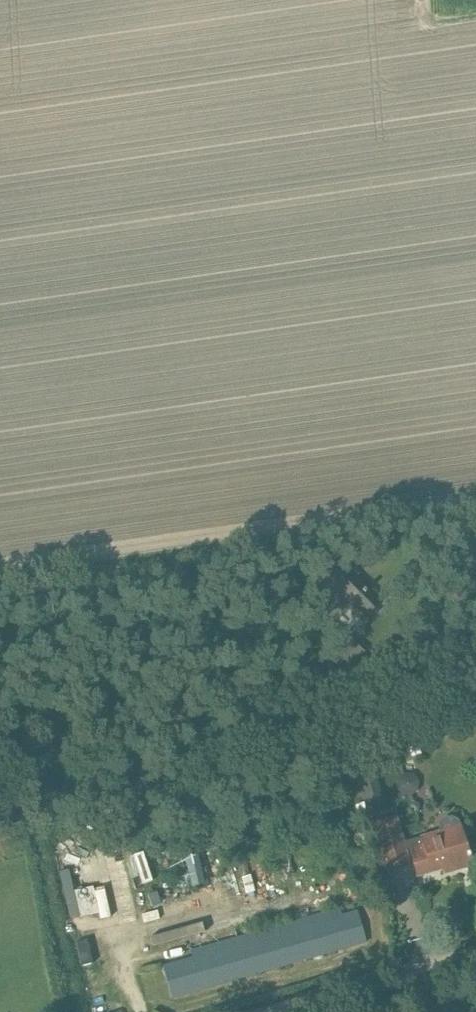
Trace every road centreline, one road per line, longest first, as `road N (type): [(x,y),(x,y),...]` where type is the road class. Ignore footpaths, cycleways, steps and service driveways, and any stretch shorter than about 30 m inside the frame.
road 1 (unclassified): [(475,950),(309,995)]

